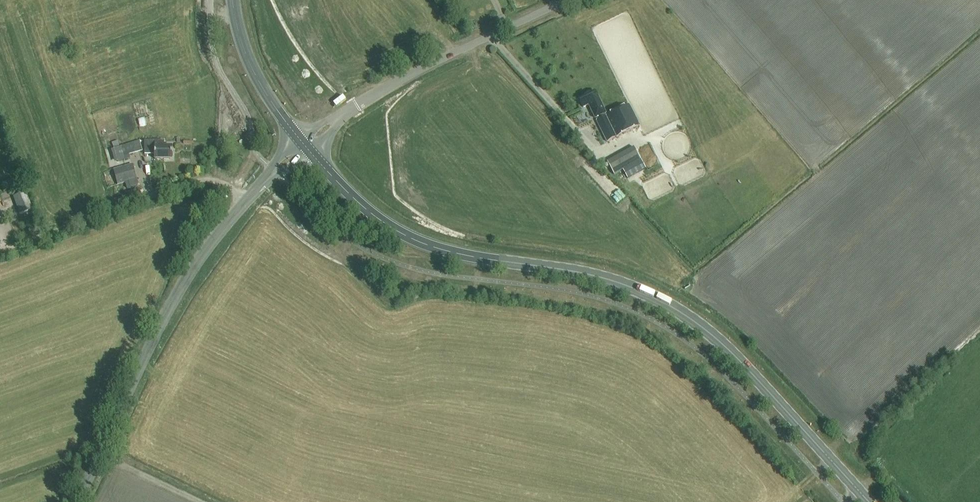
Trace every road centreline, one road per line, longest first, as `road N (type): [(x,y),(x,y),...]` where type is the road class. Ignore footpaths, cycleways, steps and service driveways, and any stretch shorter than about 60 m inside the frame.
road 1 (unclassified): [(265,182),(294,217),(349,254),(580,291),(651,317),(714,362),(843,501)]
road 2 (primary): [(869,501),(723,344),(678,310),(585,273),(437,246)]
road 3 (tertiary): [(79,501),(176,302),(265,182)]
road 4 (unclassified): [(351,130),(412,75),(563,0)]
road 5 (unclassified): [(220,0),(238,79),(243,156),(265,182)]
road 6 (primary): [(326,173),(362,211),(437,246)]

